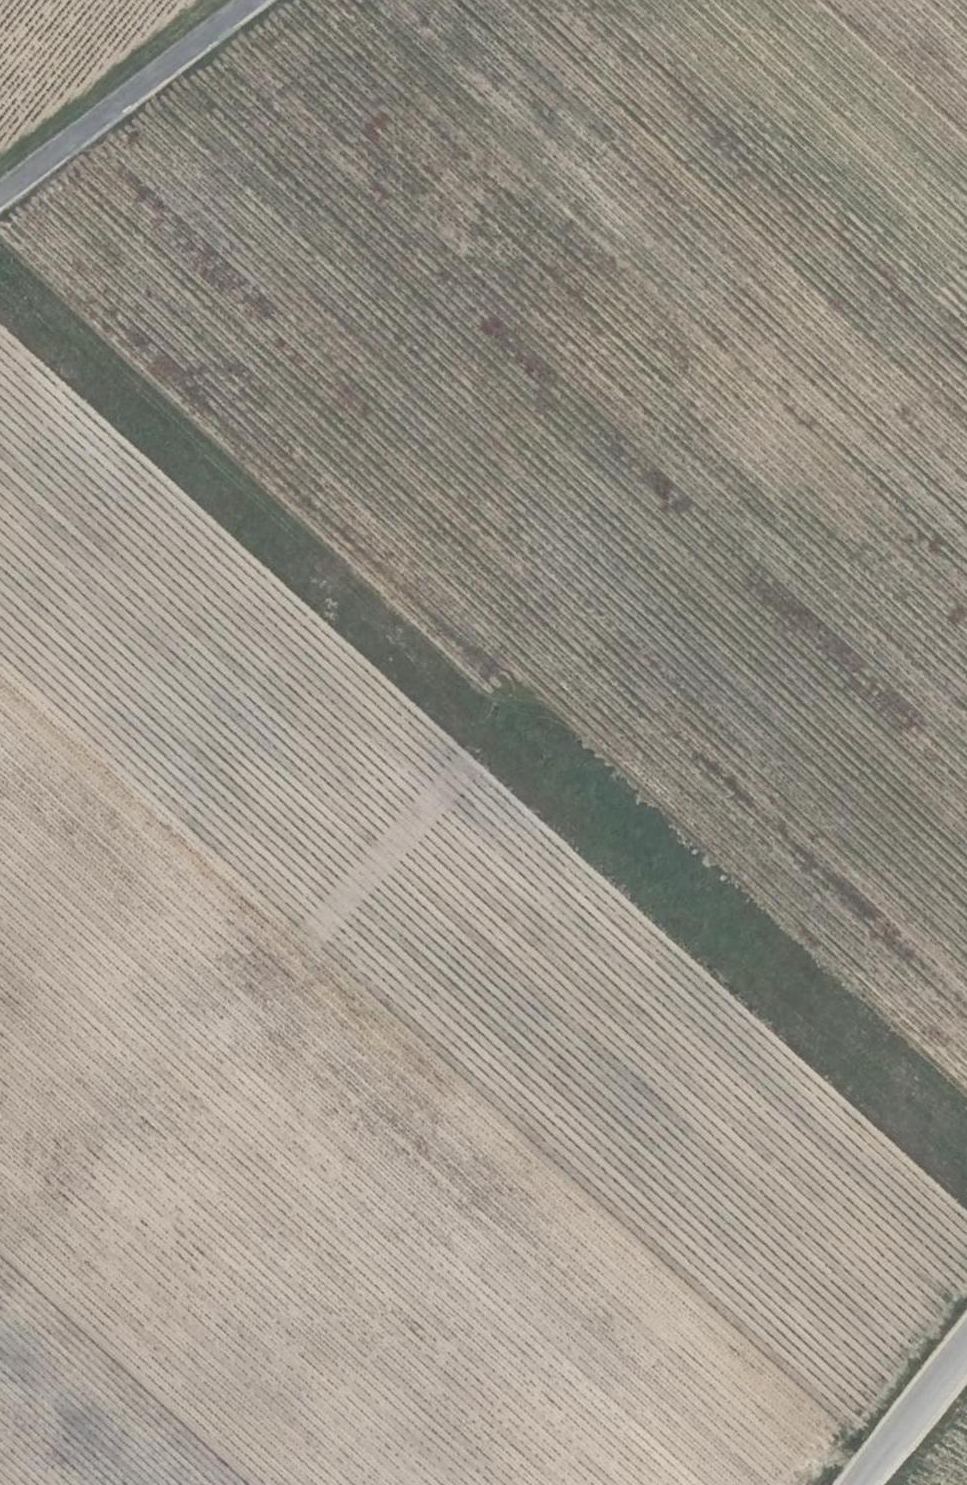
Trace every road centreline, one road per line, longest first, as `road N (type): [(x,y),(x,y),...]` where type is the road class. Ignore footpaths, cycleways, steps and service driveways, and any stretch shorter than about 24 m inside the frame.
road 1 (unclassified): [(0,198),(253,0)]
road 2 (unclassified): [(871,1484),(966,1369)]

